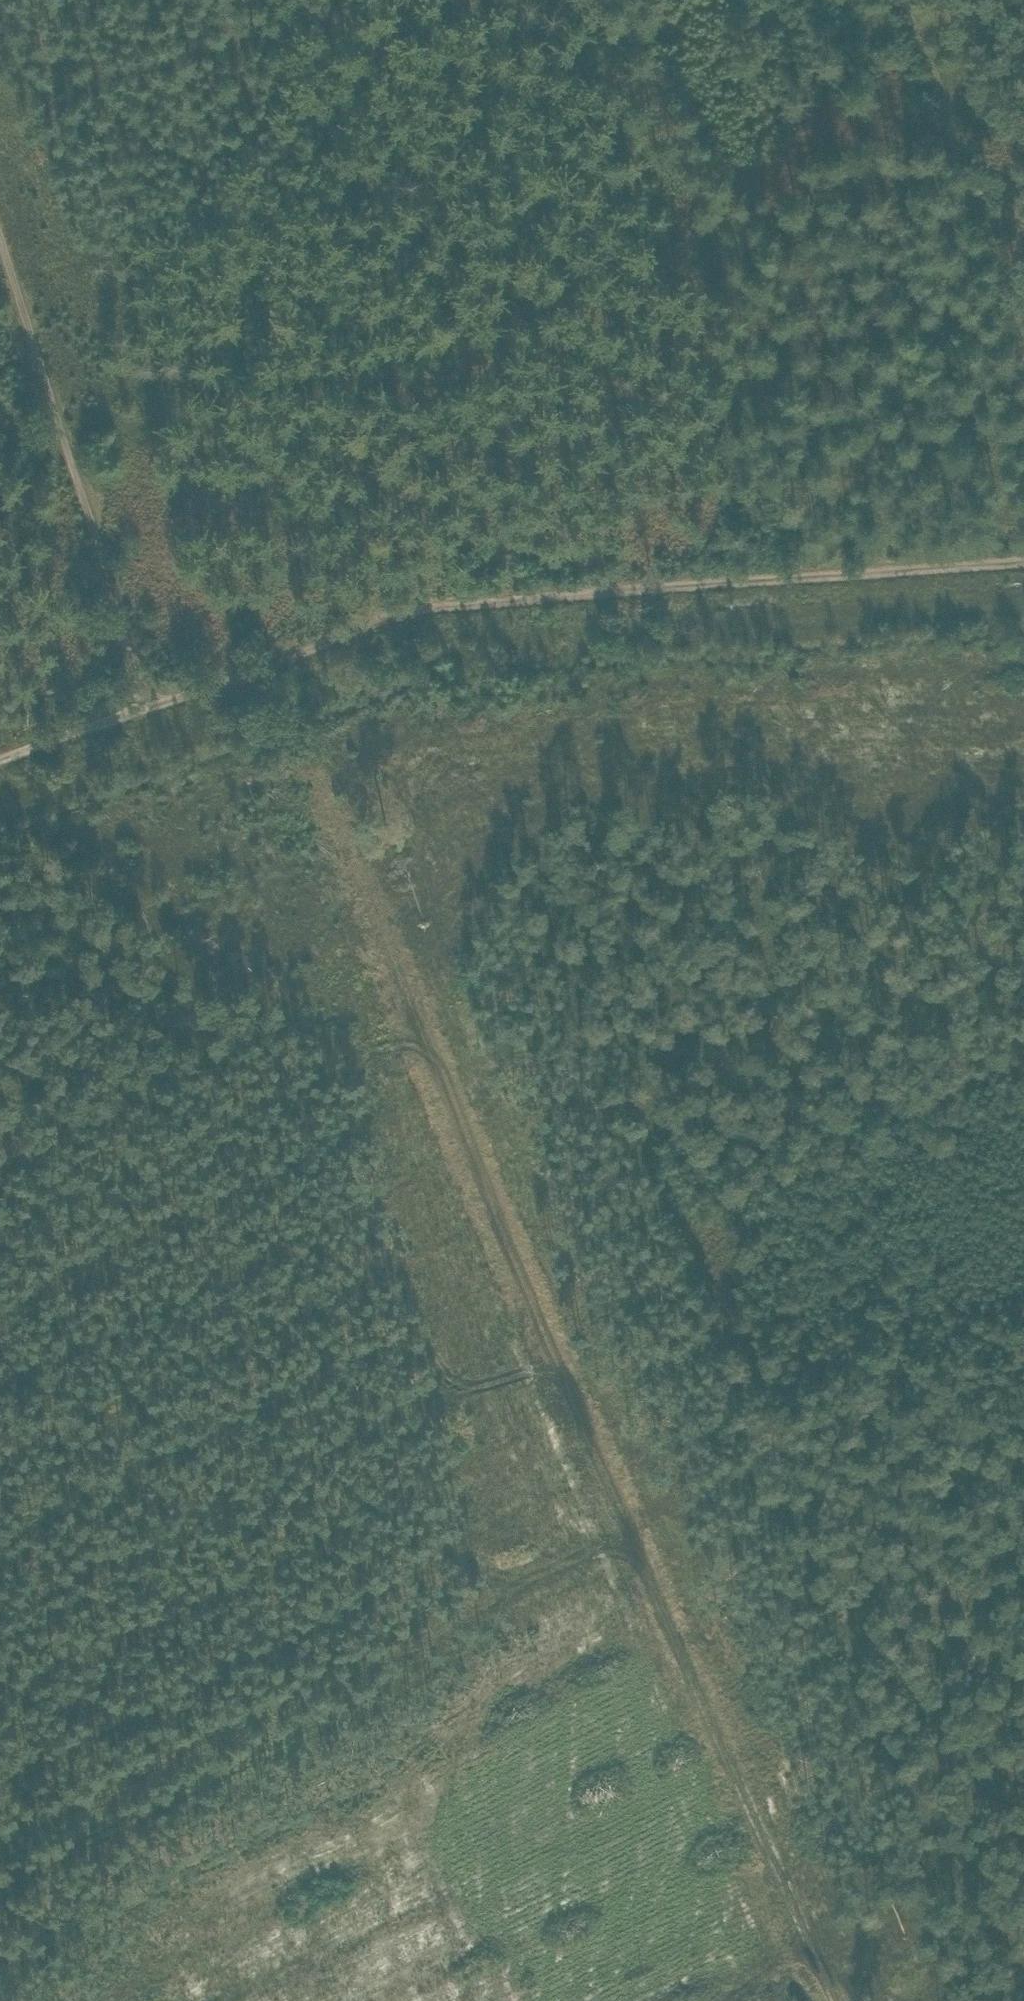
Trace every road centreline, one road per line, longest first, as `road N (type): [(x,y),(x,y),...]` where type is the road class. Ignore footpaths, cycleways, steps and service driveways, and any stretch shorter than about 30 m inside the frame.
road 1 (track): [(149,712),(386,617),(520,594),(1023,563)]
road 2 (track): [(149,712),(0,228)]
road 3 (track): [(1023,369),(910,0)]
road 4 (track): [(0,763),(149,712)]

